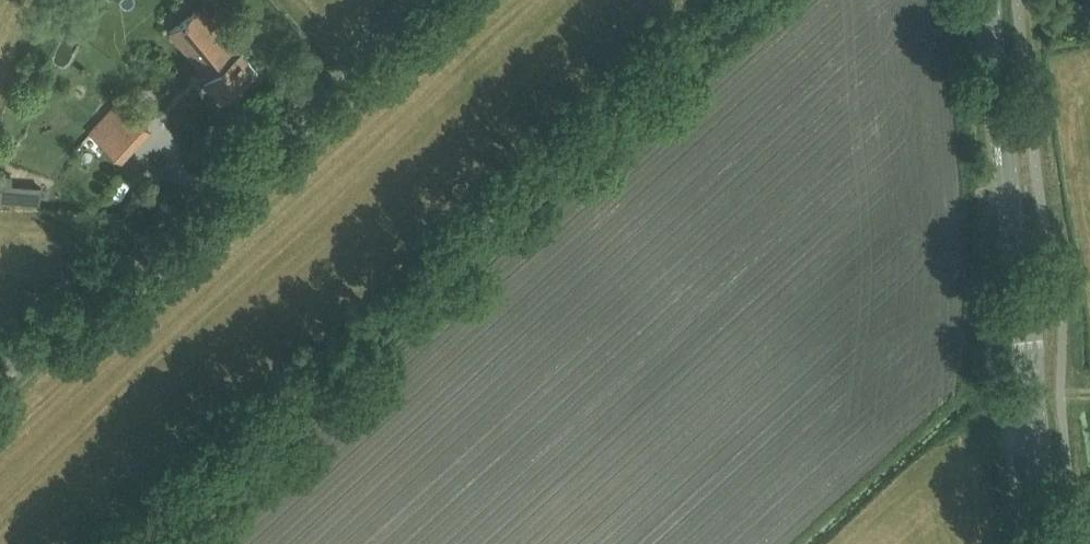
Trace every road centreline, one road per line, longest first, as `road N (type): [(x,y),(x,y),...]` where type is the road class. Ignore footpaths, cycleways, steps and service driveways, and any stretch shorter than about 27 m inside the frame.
road 1 (track): [(736,0),(129,543)]
road 2 (track): [(0,376),(424,0)]
road 3 (secondary): [(1051,543),(991,0)]

